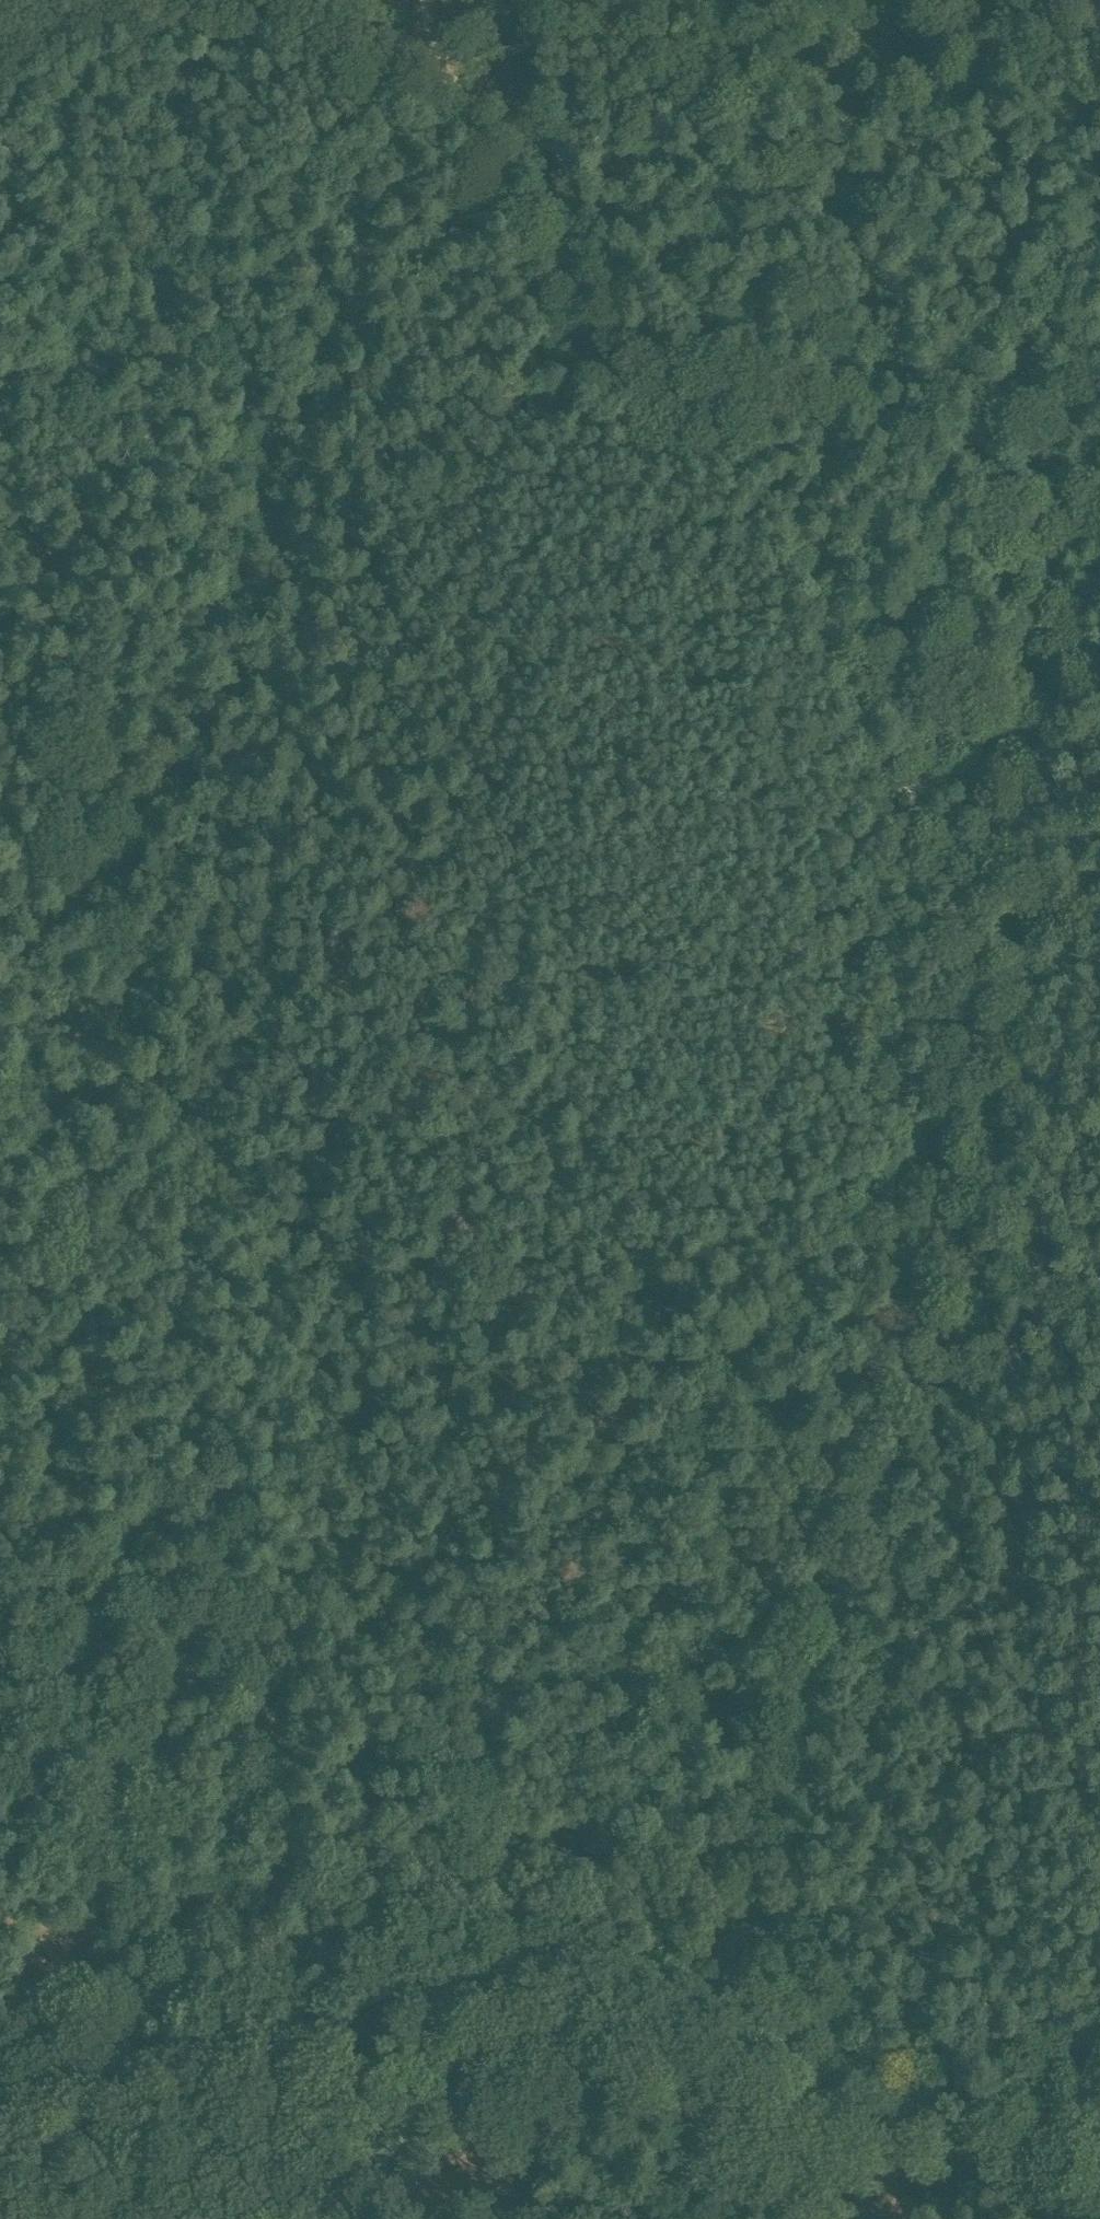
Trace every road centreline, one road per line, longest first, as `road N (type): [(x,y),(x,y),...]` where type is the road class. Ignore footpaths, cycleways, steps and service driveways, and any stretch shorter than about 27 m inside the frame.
road 1 (unclassified): [(977,2218),(786,1965)]
road 2 (track): [(1099,440),(1027,619),(996,667)]

